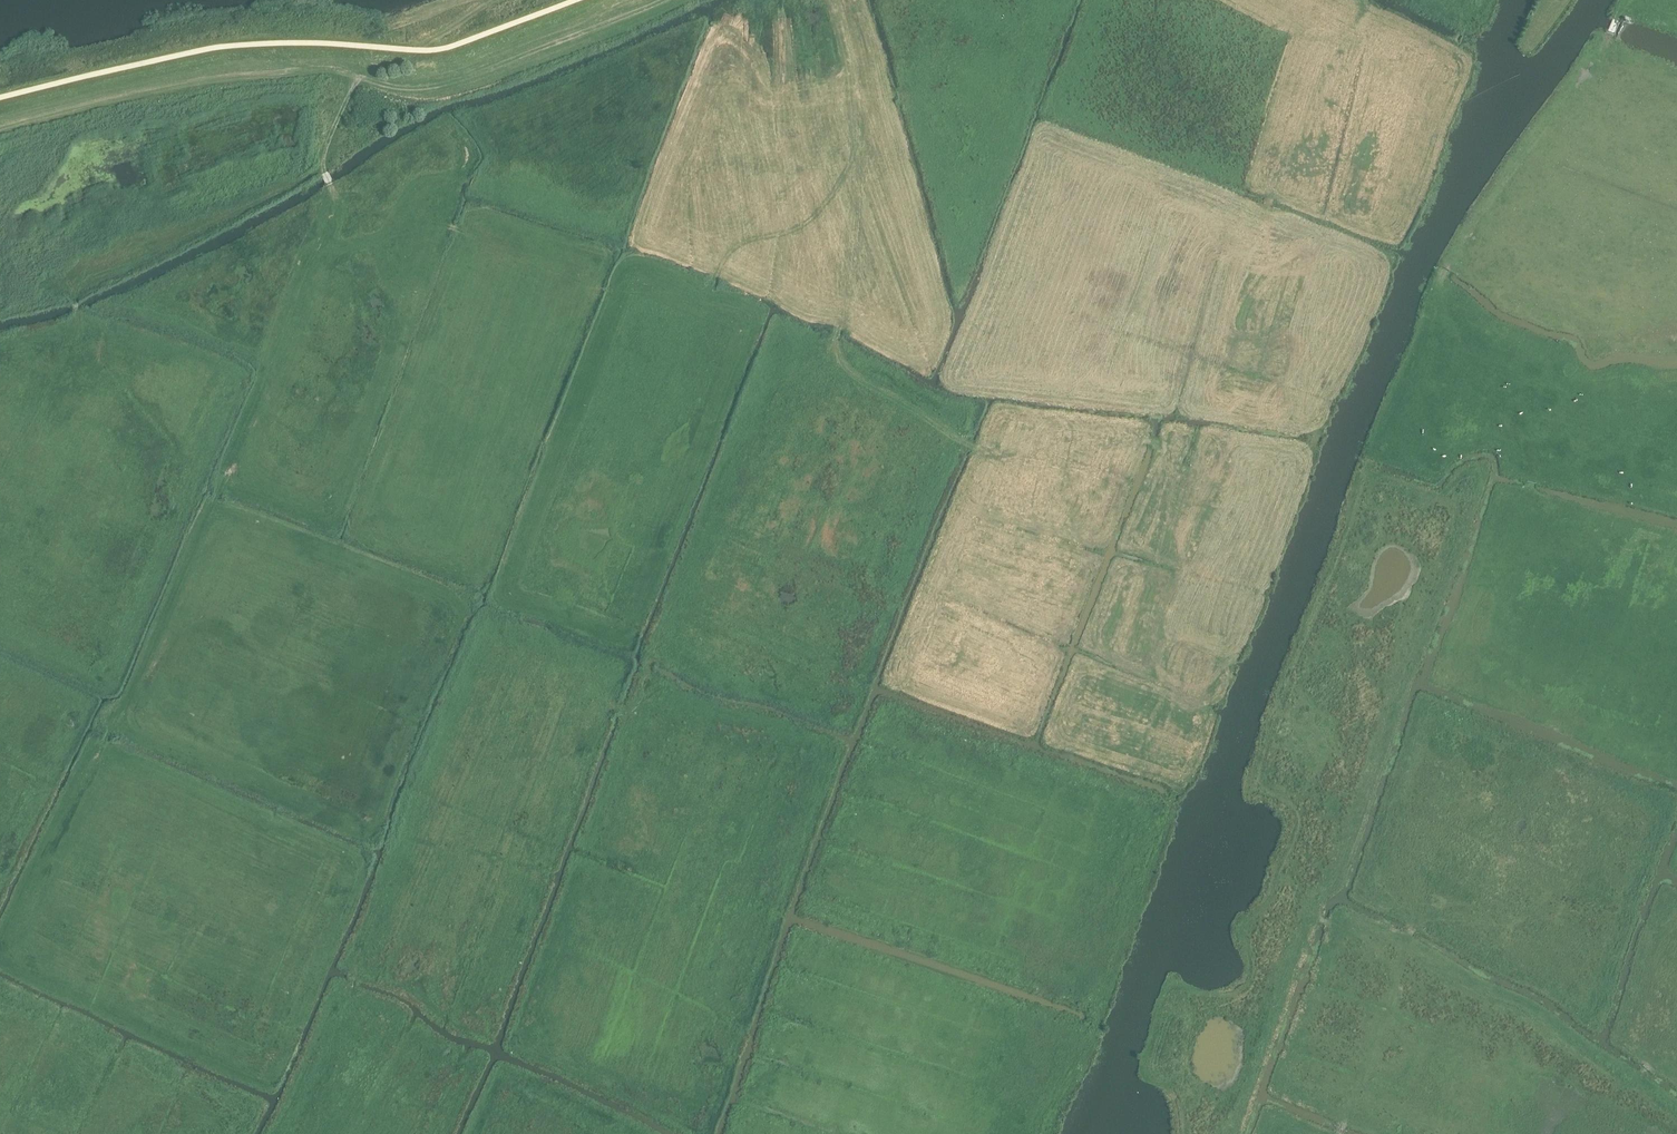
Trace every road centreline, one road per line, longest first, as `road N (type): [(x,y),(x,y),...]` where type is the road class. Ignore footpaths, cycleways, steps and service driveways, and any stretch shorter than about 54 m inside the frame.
road 1 (track): [(647,0),(429,88),(392,88),(343,72),(293,74),(179,91),(0,136)]
road 2 (track): [(832,0),(846,55),(856,196),(839,328)]
road 3 (track): [(437,50),(360,76),(325,152),(329,216)]

